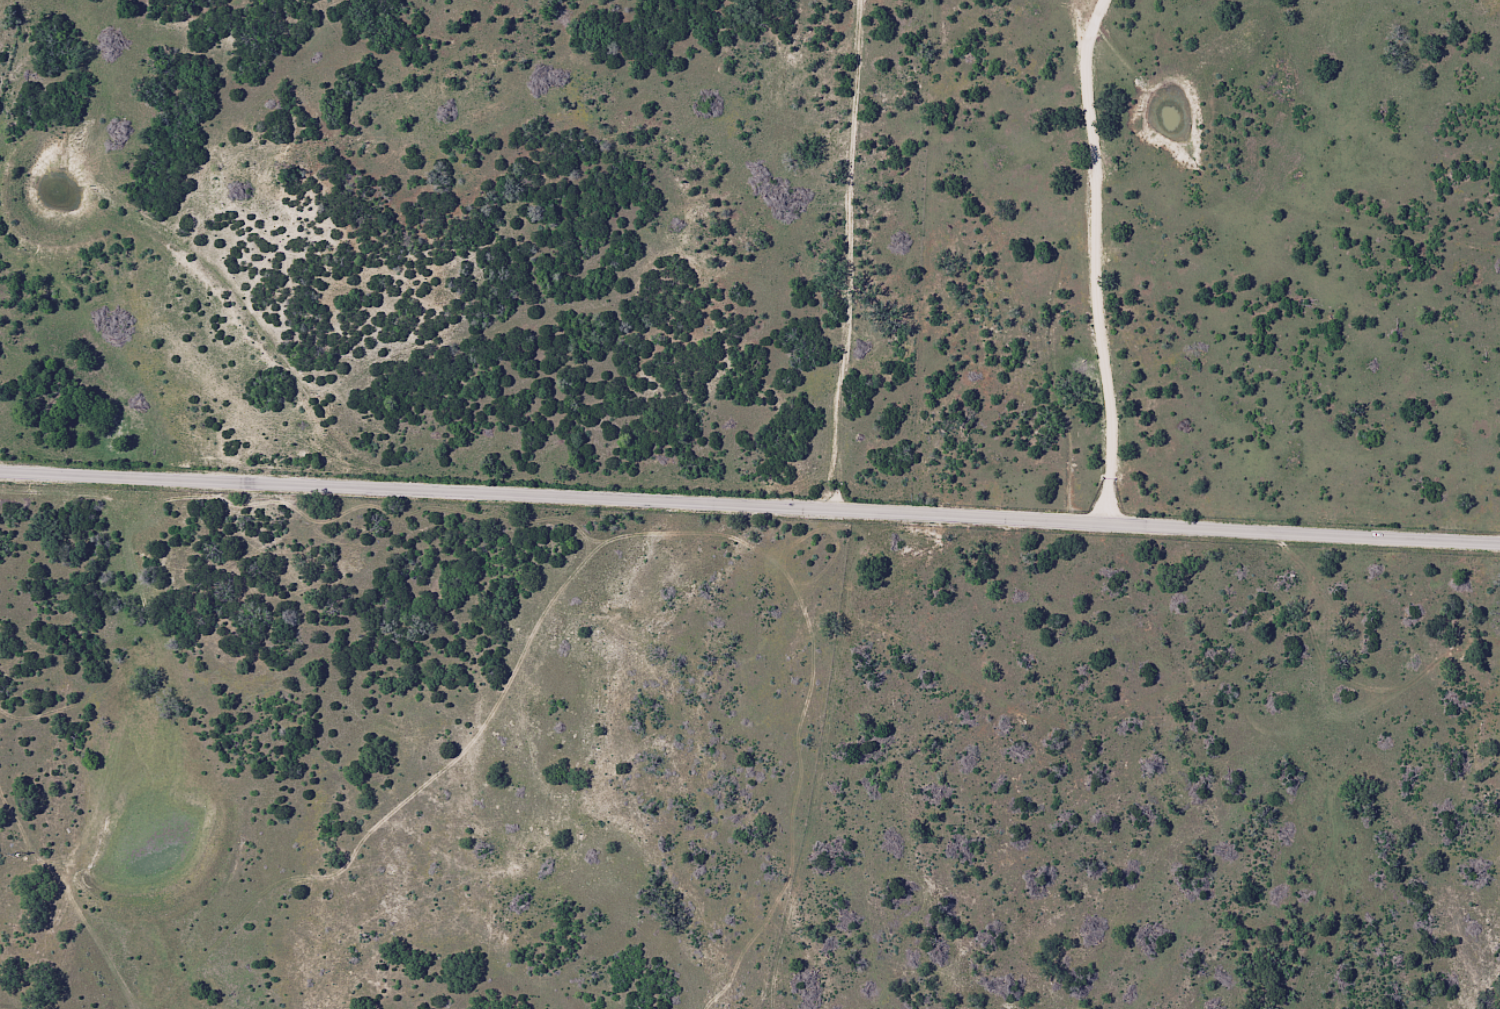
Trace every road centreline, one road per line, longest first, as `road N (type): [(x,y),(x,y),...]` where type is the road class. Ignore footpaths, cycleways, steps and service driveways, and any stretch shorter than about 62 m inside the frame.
road 1 (residential): [(1499,541),(0,469)]
road 2 (residential): [(863,0),(836,507)]

